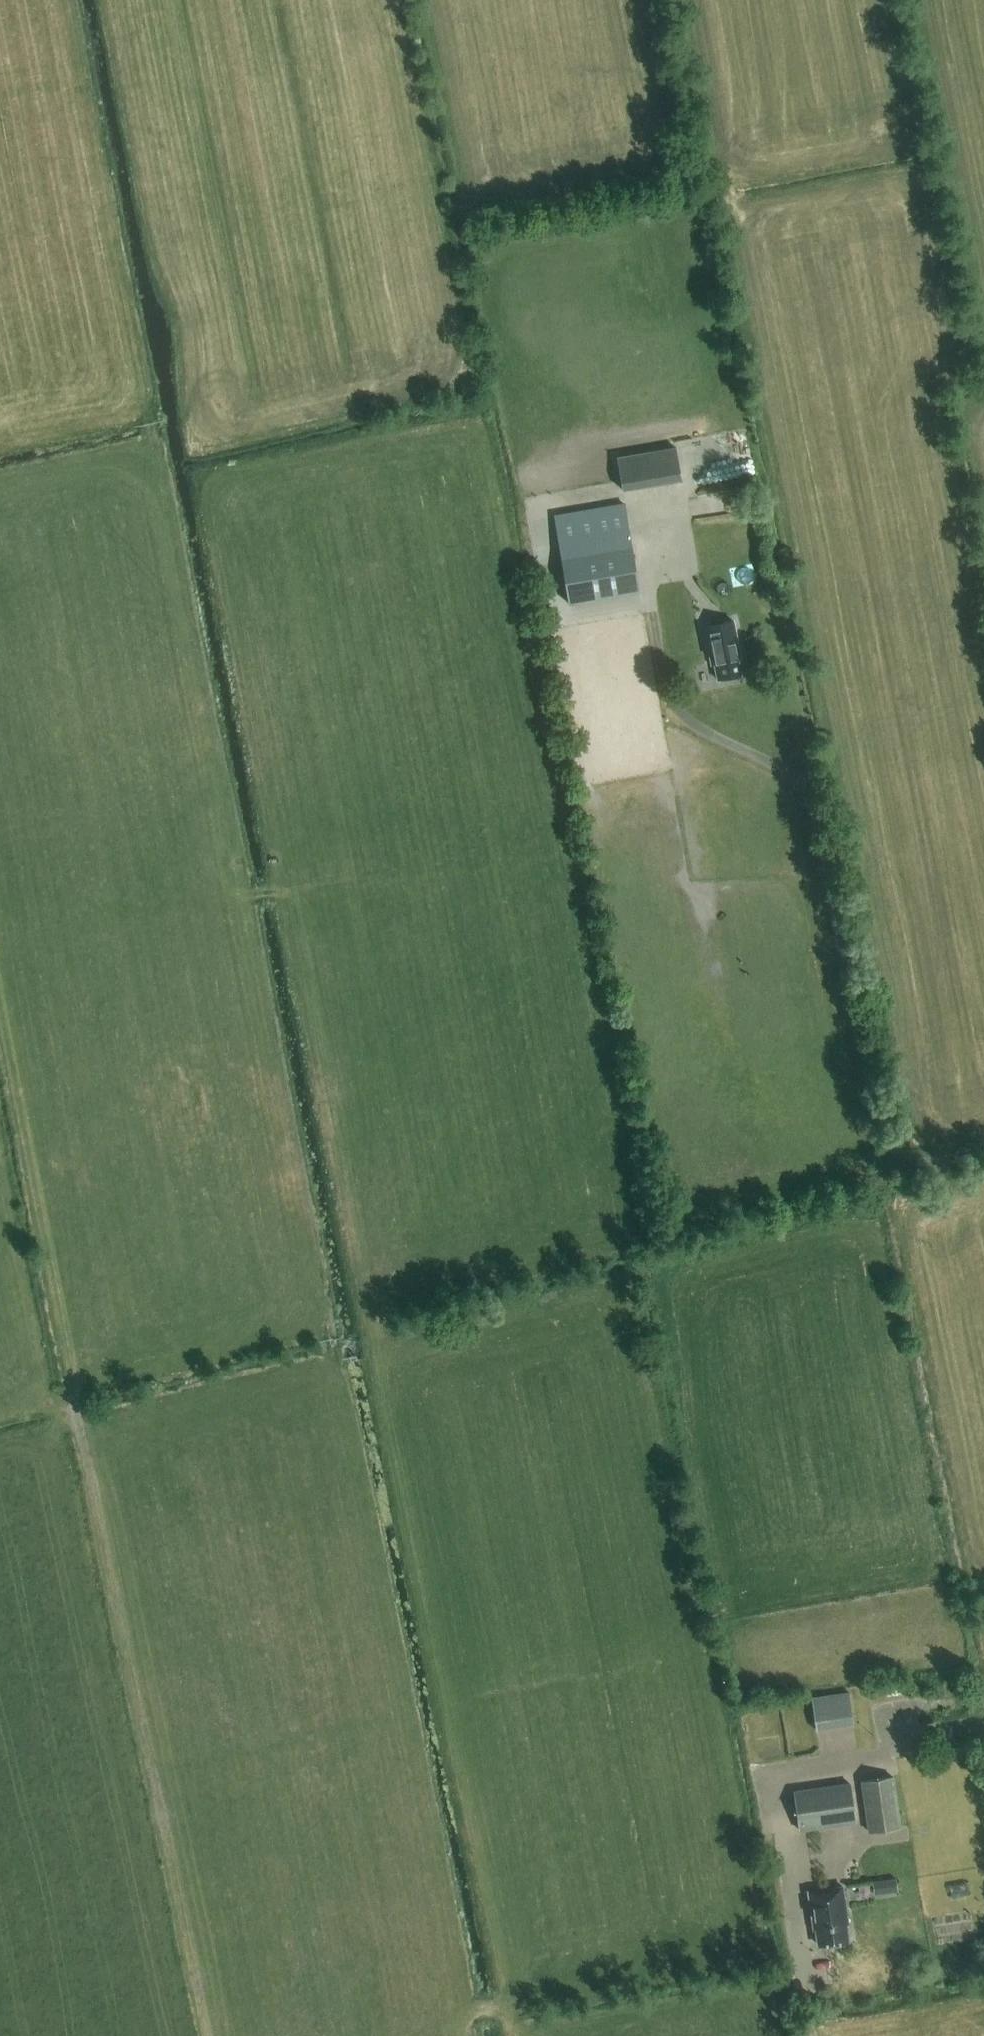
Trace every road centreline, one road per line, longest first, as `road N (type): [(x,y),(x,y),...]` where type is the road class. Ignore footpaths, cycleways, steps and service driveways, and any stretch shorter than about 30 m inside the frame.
road 1 (track): [(983,1139),(909,1160),(887,1143),(811,783),(680,720),(664,689),(650,596)]
road 2 (track): [(807,2035),(782,1916)]

